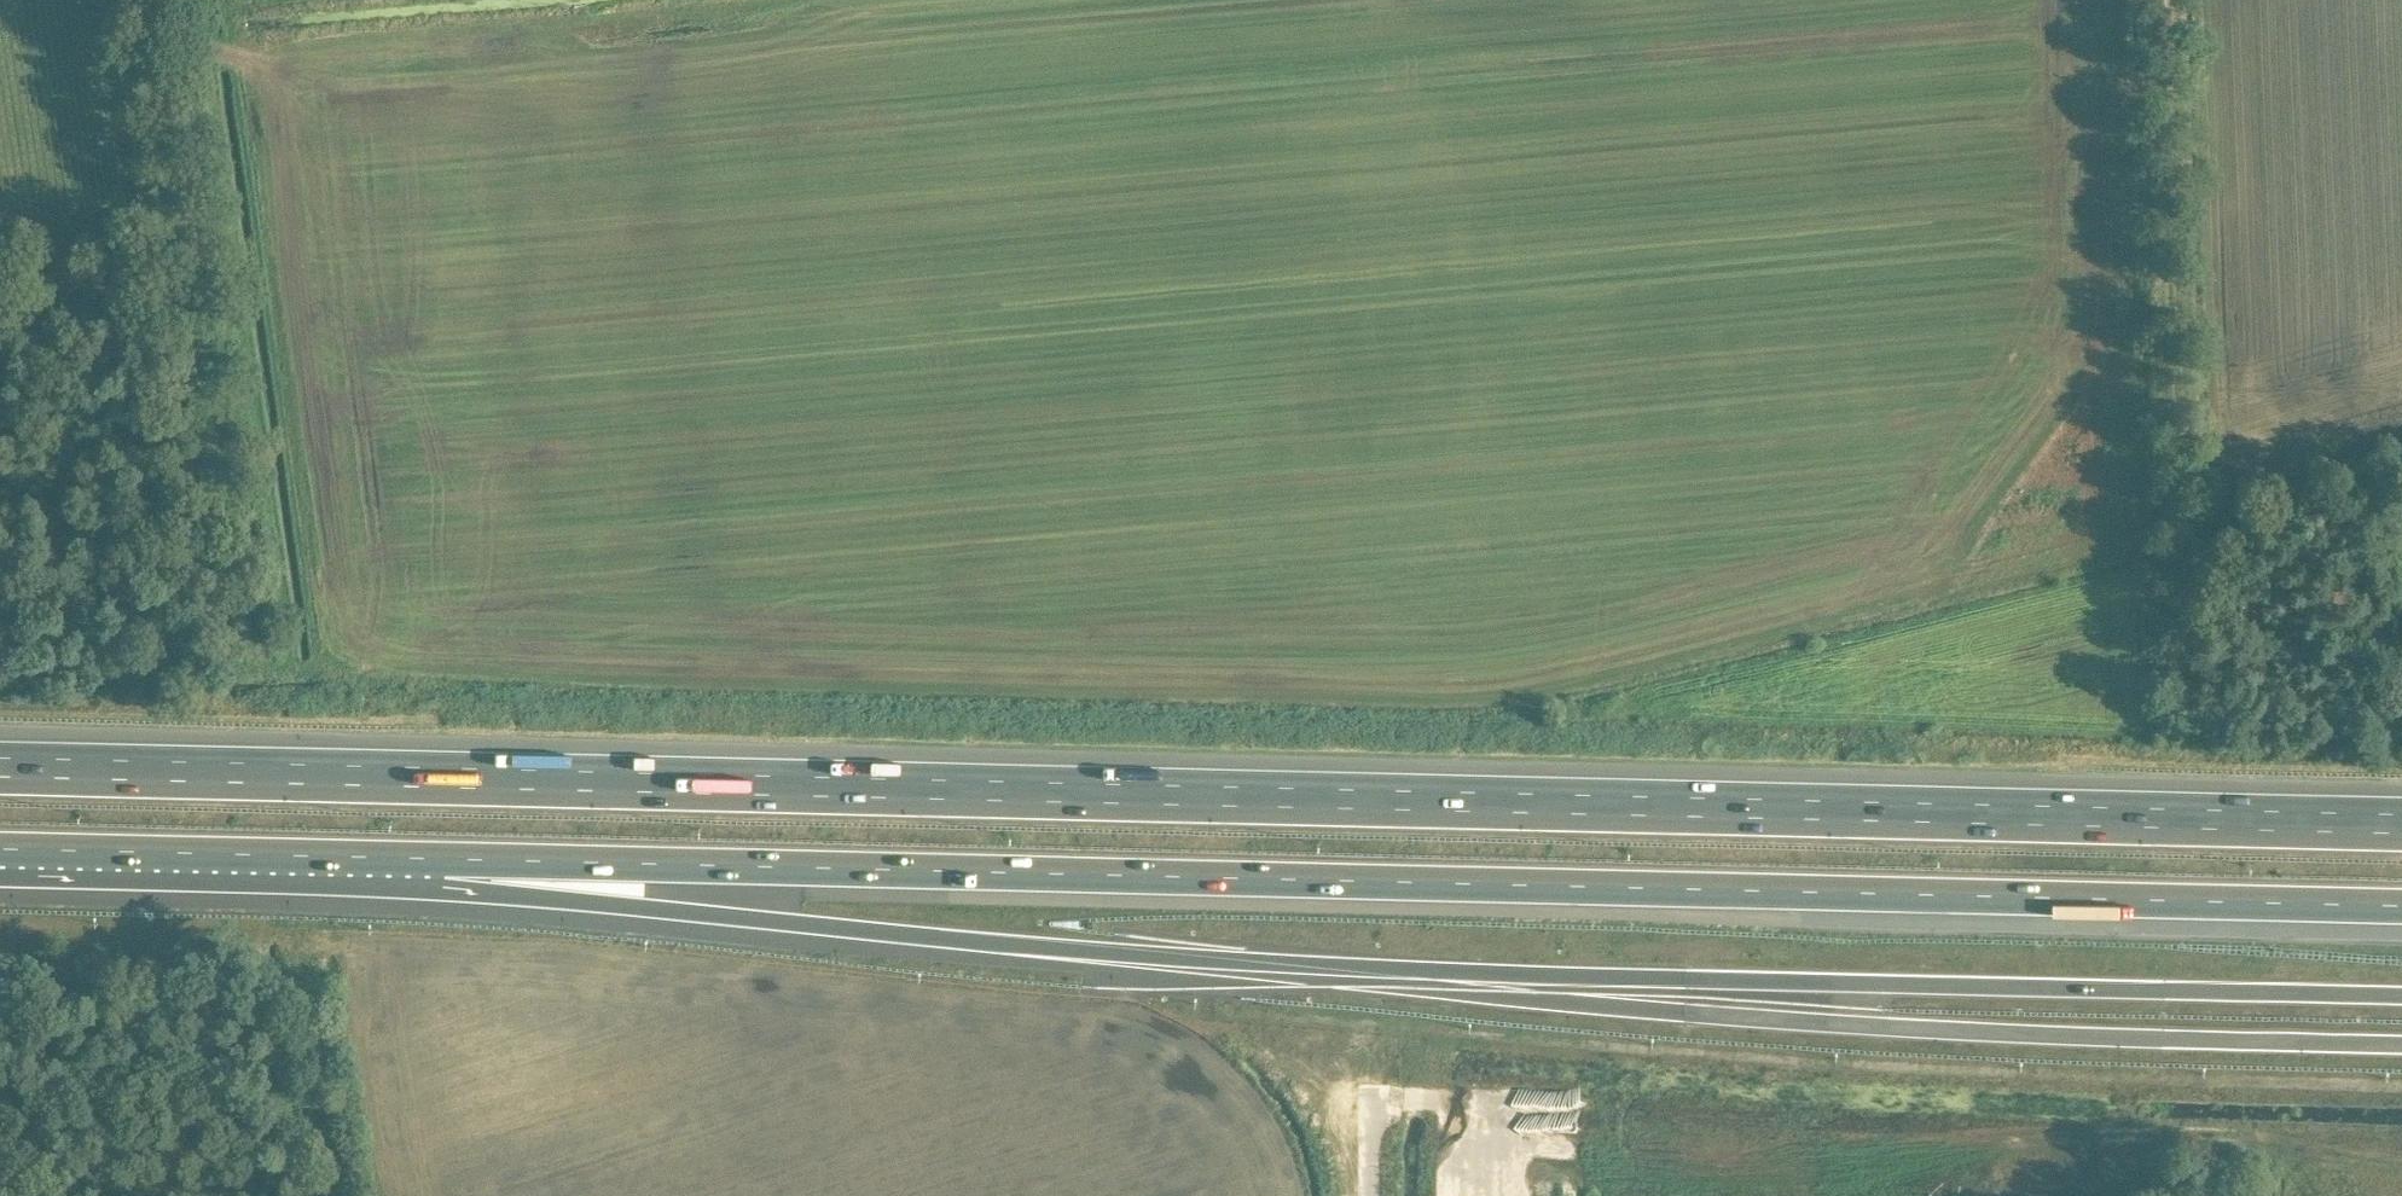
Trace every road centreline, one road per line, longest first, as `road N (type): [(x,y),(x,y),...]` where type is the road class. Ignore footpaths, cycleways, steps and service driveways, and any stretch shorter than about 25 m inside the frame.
road 1 (motorway): [(2401,821),(0,763)]
road 2 (motorway): [(516,858),(2401,907)]
road 3 (motorway): [(516,858),(714,903),(1230,963),(1628,989)]
road 4 (motorway): [(1628,989),(1702,1009),(1790,1019),(2401,1042)]
road 5 (motorway): [(1628,989),(1778,978),(2401,996)]
road 6 (motorway): [(0,847),(516,858)]
road 7 (track): [(192,186),(164,0)]

